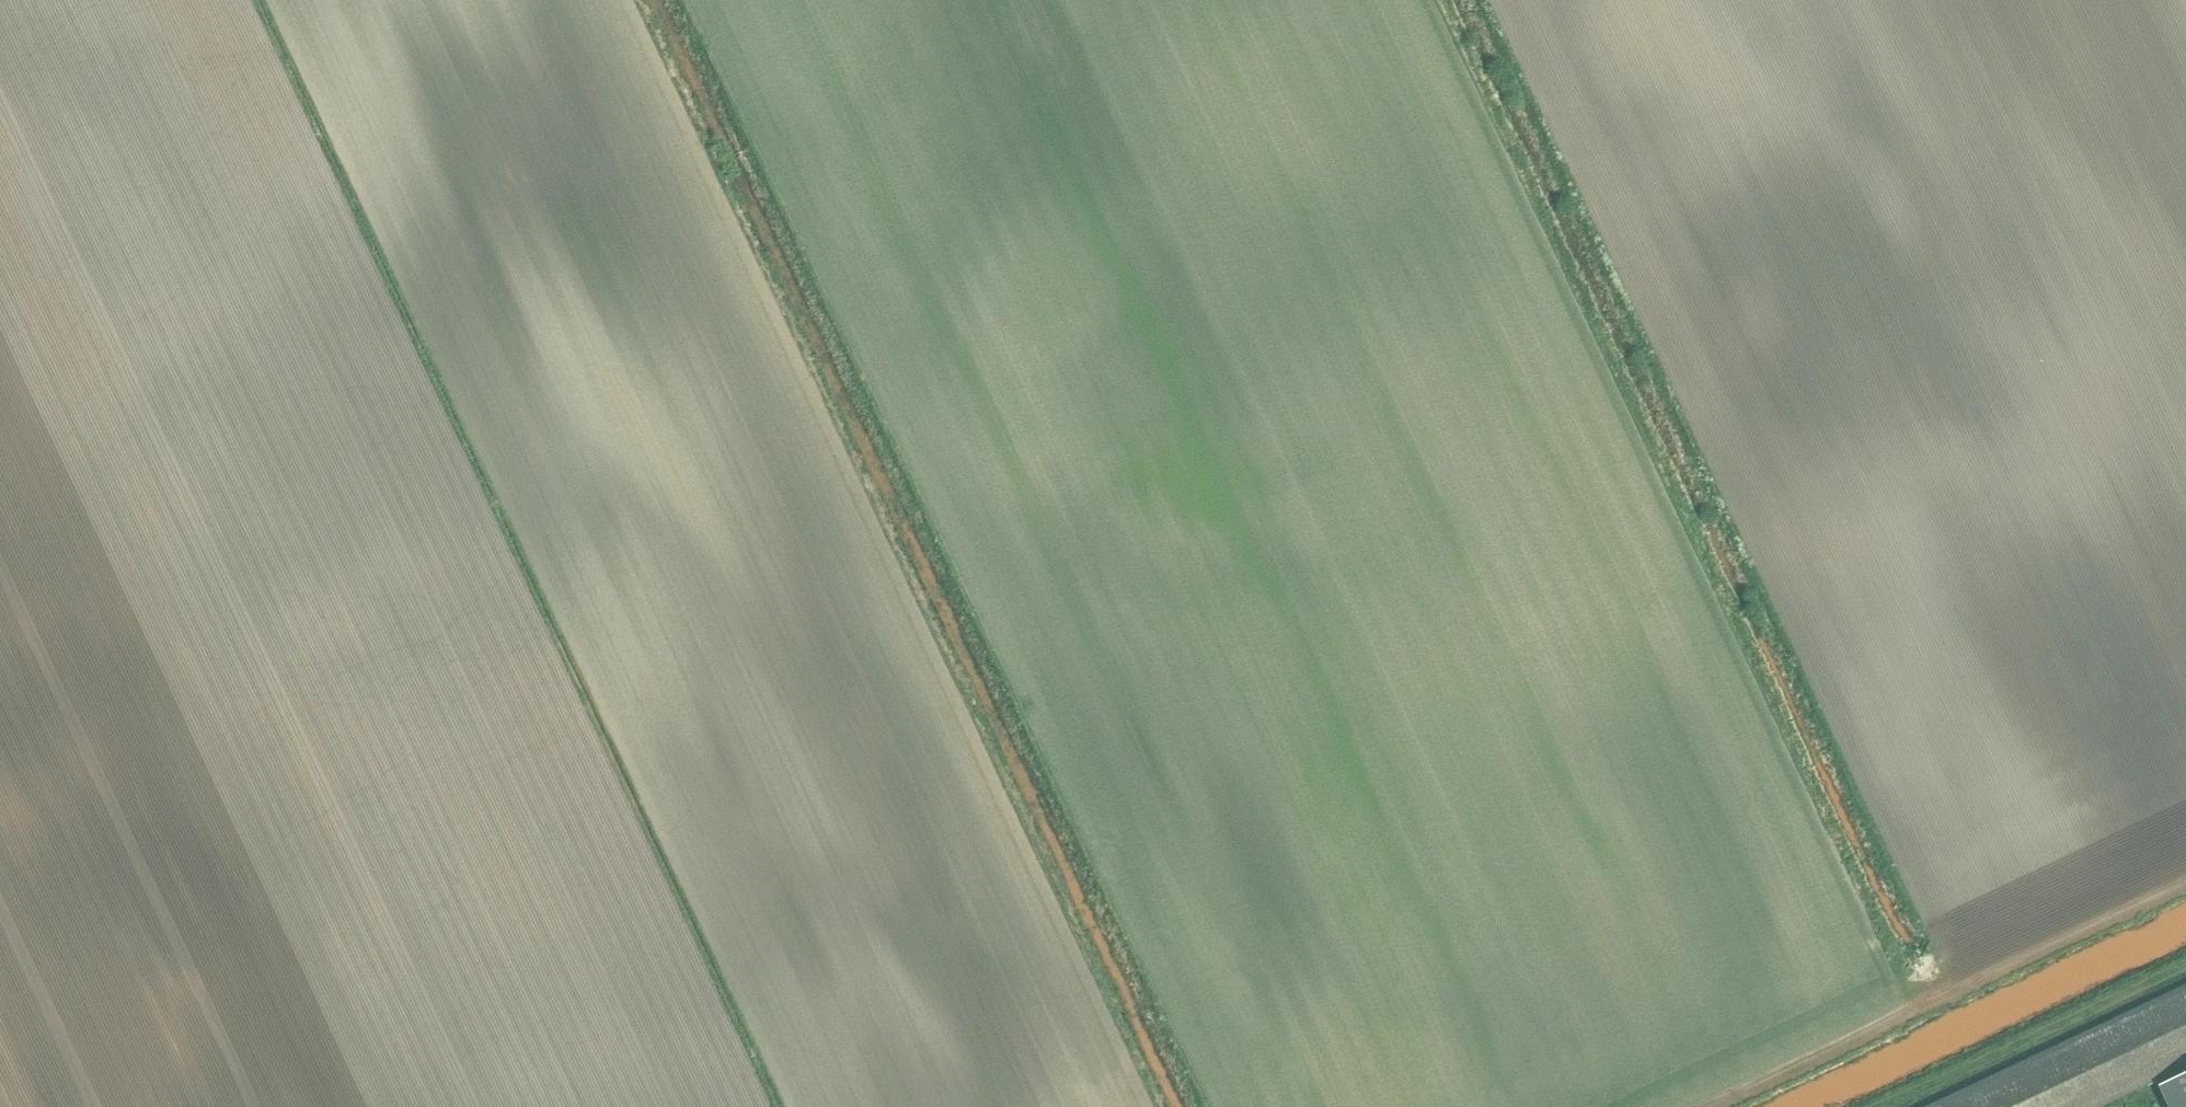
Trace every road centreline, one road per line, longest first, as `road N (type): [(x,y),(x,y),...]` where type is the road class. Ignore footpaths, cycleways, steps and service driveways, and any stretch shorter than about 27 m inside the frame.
road 1 (track): [(1708,1106),(2185,889)]

